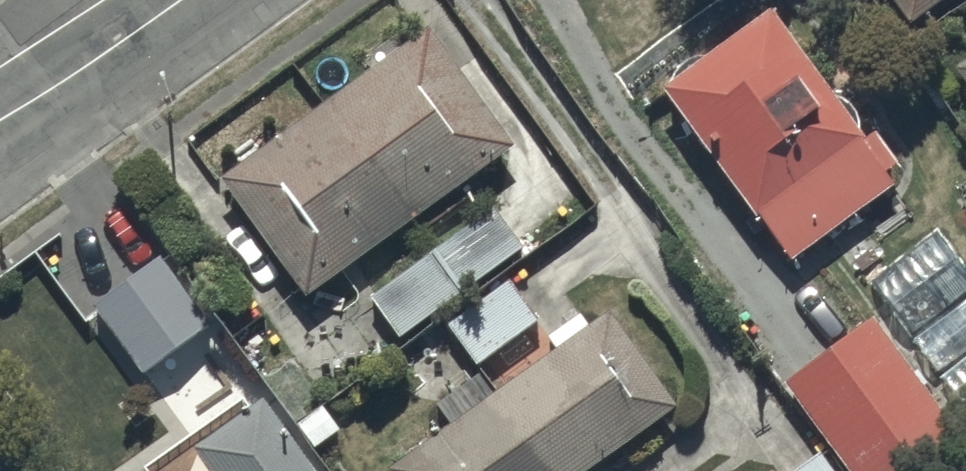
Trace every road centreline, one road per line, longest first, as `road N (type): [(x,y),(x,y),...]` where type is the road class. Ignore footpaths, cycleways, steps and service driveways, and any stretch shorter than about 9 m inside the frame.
road 1 (residential): [(180,0),(0,122)]

